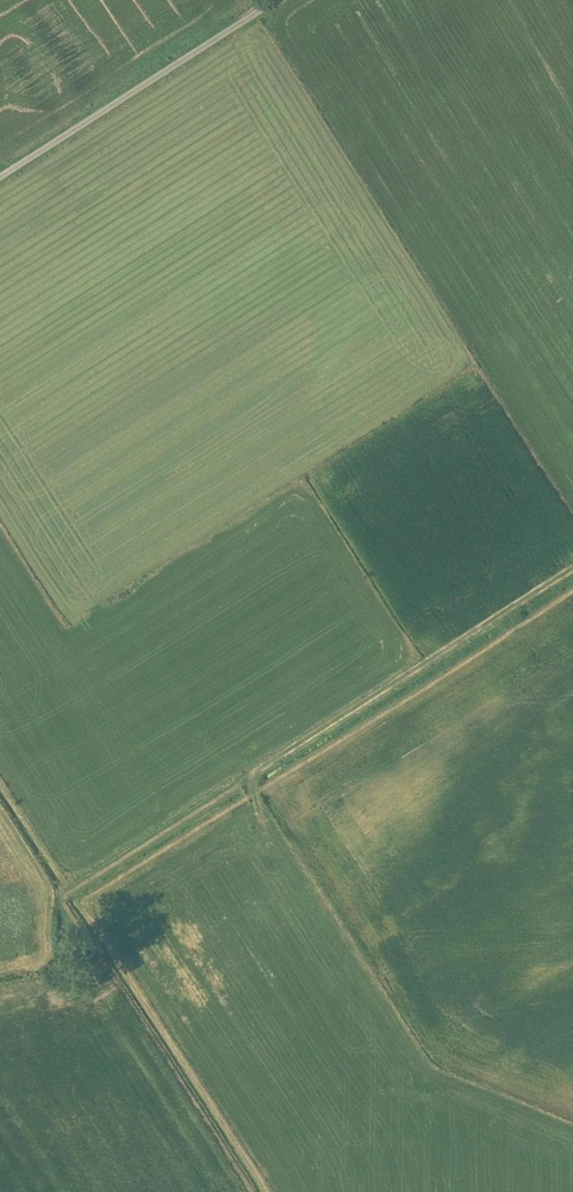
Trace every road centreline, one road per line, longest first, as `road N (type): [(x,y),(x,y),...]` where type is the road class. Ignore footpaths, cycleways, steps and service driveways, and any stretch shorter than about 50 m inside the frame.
road 1 (track): [(255,773),(572,568)]
road 2 (unclassified): [(0,190),(293,0)]

